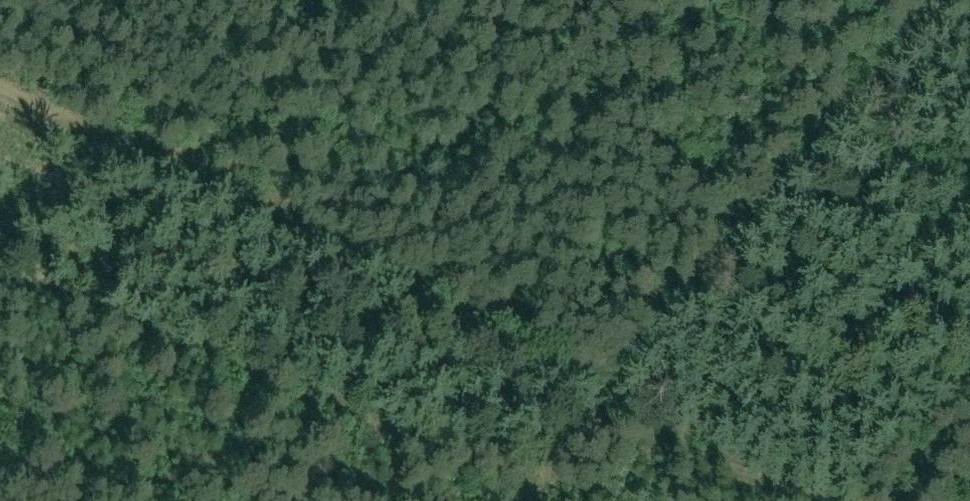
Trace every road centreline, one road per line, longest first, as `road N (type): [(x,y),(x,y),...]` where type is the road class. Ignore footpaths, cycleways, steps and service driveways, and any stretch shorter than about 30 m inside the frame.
road 1 (track): [(0,94),(589,396),(816,500)]
road 2 (track): [(897,0),(589,396),(496,500)]

